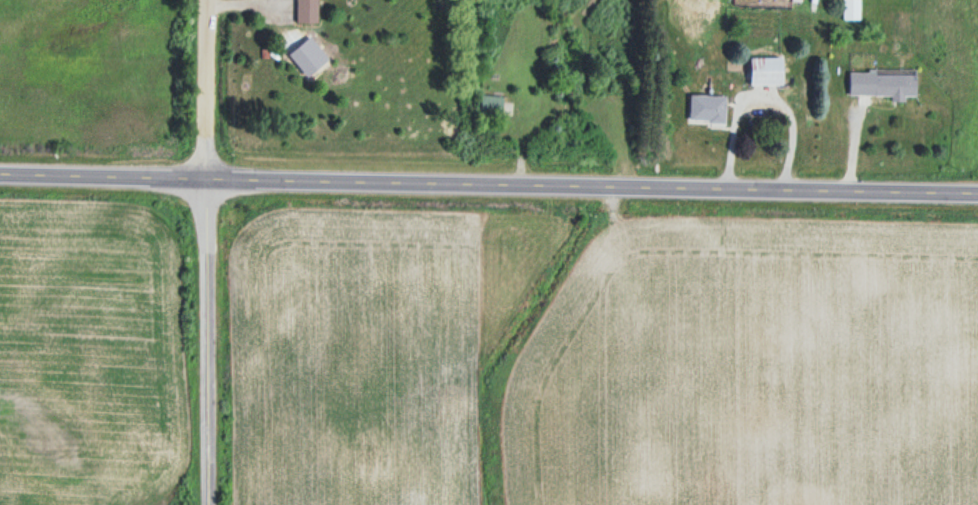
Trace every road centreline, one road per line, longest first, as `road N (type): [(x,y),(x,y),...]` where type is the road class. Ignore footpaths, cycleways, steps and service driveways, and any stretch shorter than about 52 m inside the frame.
road 1 (residential): [(977,180),(207,181)]
road 2 (residential): [(205,504),(207,181)]
road 3 (residential): [(207,181),(0,176)]
road 4 (residential): [(207,181),(209,0)]

